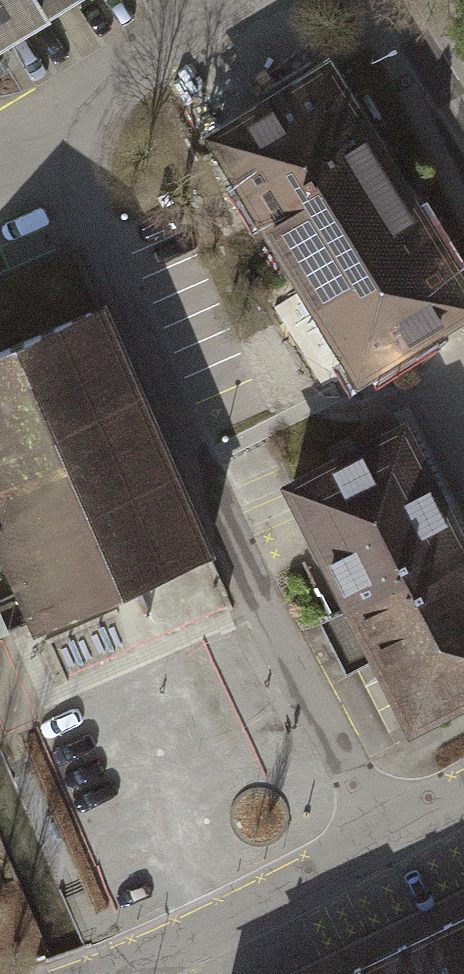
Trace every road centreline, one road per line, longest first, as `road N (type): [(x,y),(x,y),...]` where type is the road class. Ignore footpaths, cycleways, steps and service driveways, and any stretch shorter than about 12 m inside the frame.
road 1 (residential): [(383,847),(45,124),(250,0)]
road 2 (residential): [(383,847),(113,973)]

